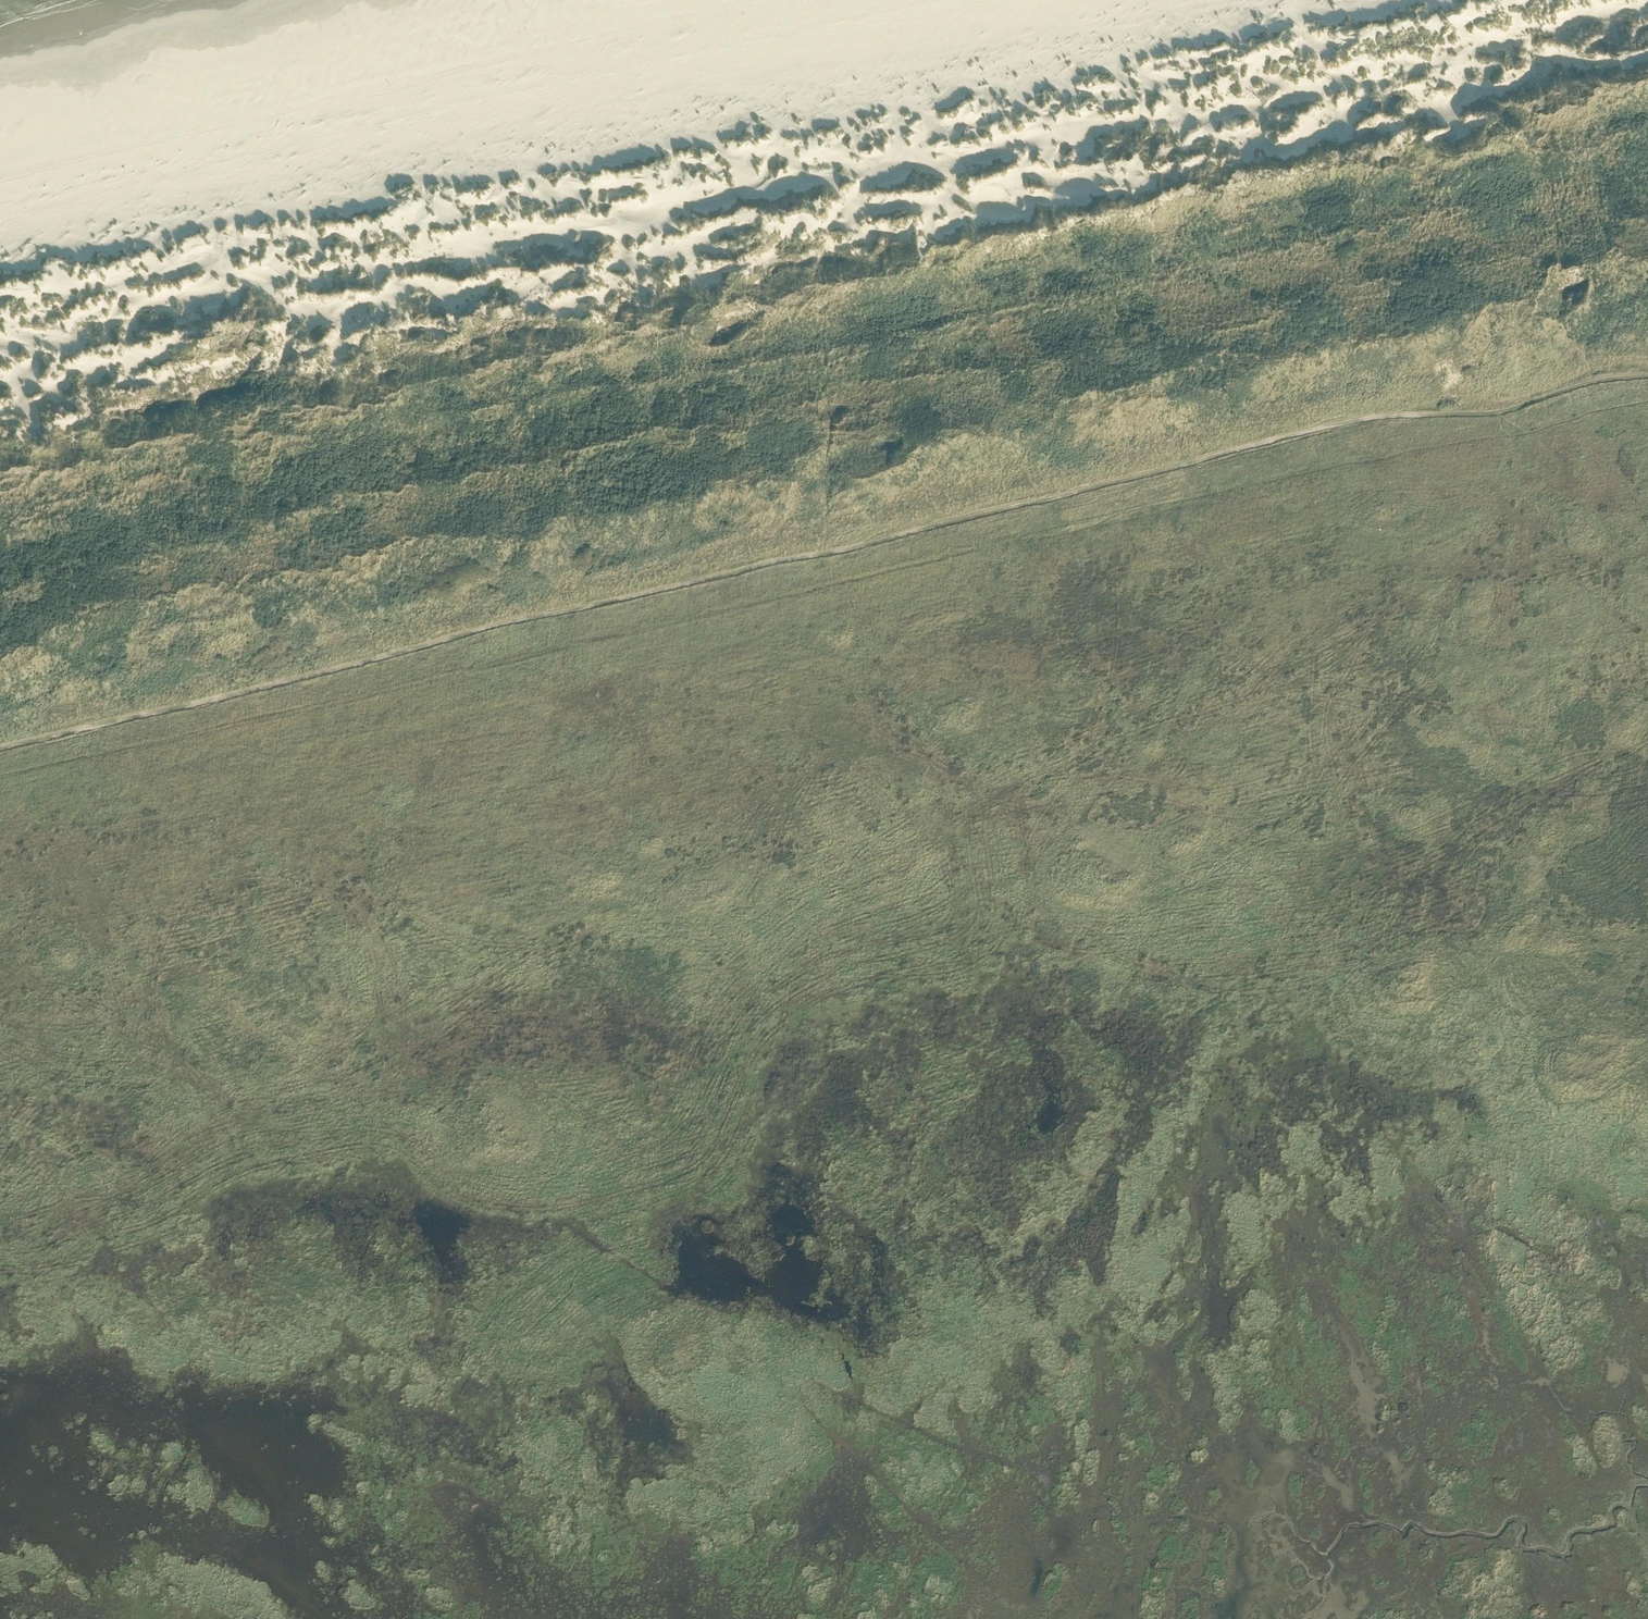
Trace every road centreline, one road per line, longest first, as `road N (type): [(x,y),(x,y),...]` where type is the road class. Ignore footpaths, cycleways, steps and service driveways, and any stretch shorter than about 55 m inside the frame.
road 1 (track): [(0,749),(841,551),(1296,432),(1500,412),(1573,387),(1647,376)]

